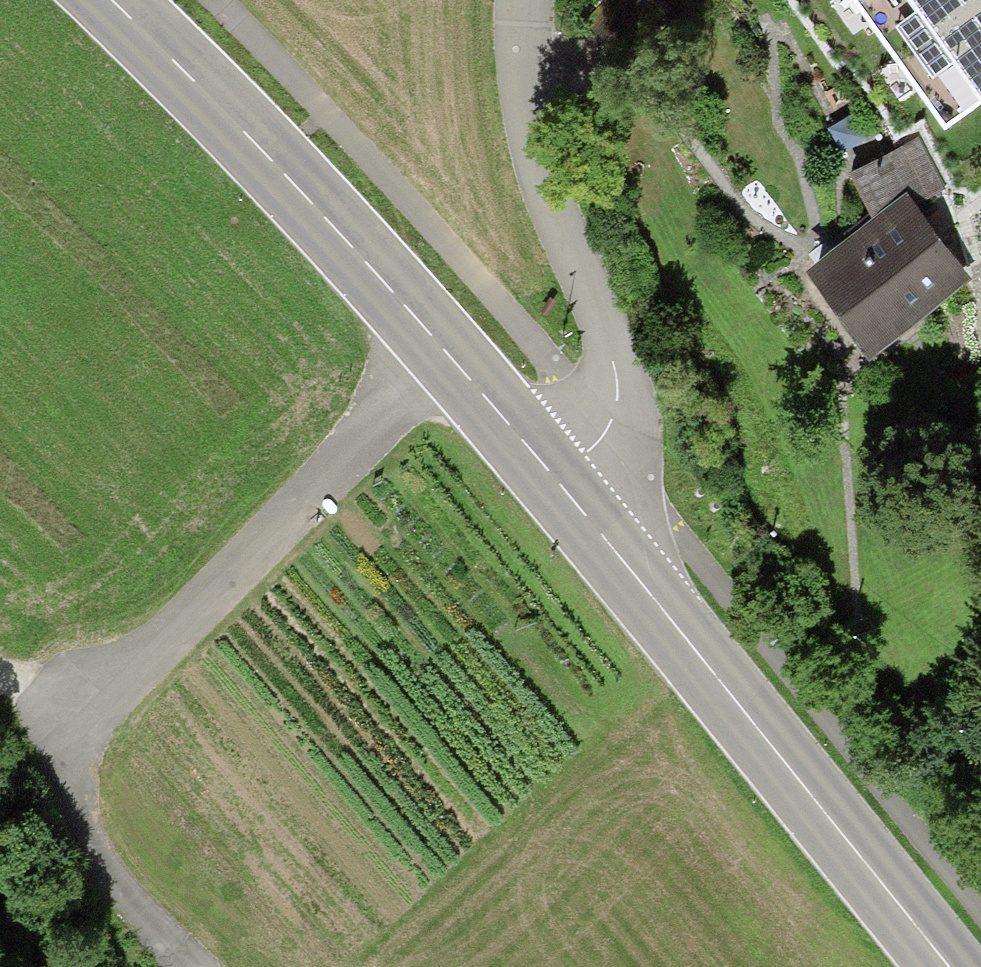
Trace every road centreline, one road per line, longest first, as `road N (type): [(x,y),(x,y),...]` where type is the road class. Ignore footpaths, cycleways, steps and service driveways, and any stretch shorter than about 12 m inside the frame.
road 1 (track): [(209,0),(548,360),(599,441),(980,917)]
road 2 (track): [(172,966),(114,914),(52,806),(67,738),(441,346)]
road 3 (primary): [(110,0),(323,215),(555,487)]
road 4 (primary): [(555,487),(944,966)]
road 5 (unclassified): [(555,487),(599,441),(617,400),(606,349),(542,188),(522,93),(523,0)]

